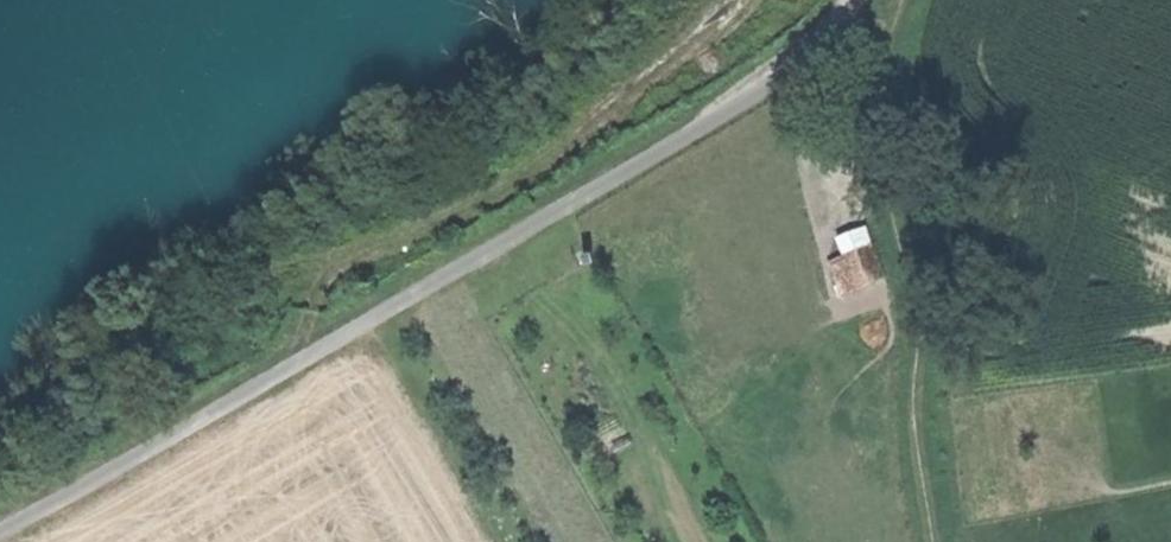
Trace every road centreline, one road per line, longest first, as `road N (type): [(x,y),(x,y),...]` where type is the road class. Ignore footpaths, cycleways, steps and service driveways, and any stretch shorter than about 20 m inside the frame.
road 1 (track): [(833,29),(766,88),(0,532)]

